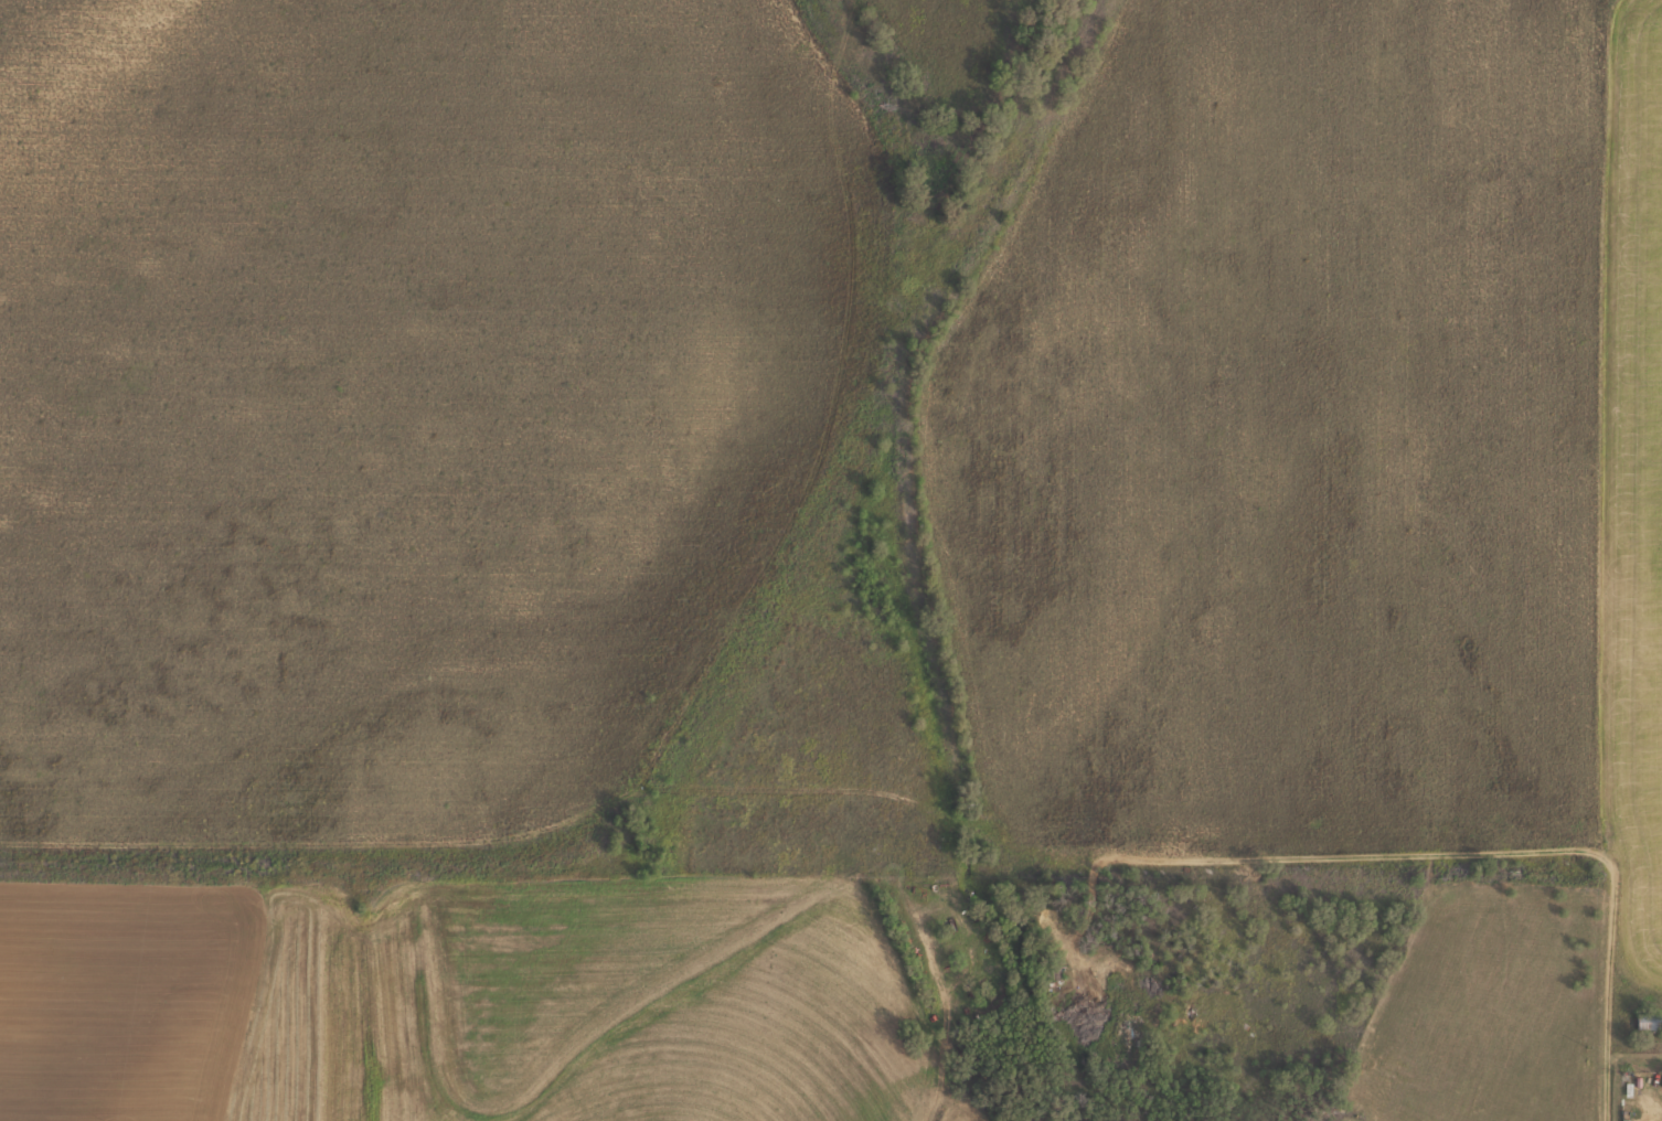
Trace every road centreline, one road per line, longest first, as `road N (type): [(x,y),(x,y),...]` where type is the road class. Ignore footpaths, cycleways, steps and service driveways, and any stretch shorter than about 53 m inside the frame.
road 1 (track): [(1612,1120),(1613,873),(1607,857),(1591,852),(1083,868),(1073,896),(1074,951)]

